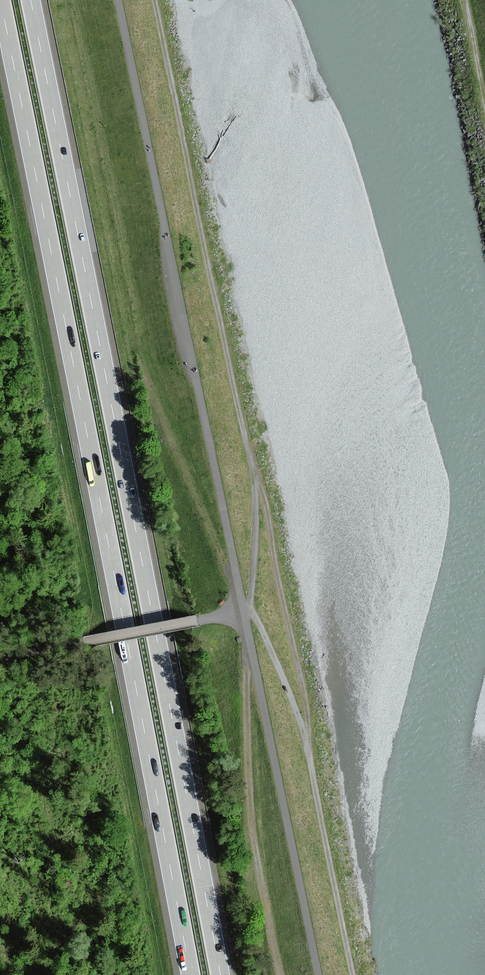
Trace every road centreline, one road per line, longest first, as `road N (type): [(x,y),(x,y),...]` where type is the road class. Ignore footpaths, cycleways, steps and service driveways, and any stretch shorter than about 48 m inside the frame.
road 1 (track): [(154,0),(256,480),(244,611),(266,640),(306,743),(265,500)]
road 2 (motorway): [(0,0),(190,974)]
road 3 (motorway): [(220,974),(30,0)]
road 4 (track): [(118,0),(244,611)]
road 5 (track): [(244,611),(319,974)]
road 6 (track): [(281,974),(249,786),(244,611)]
road 7 (track): [(0,657),(244,611)]
road 8 (track): [(353,974),(306,743)]

